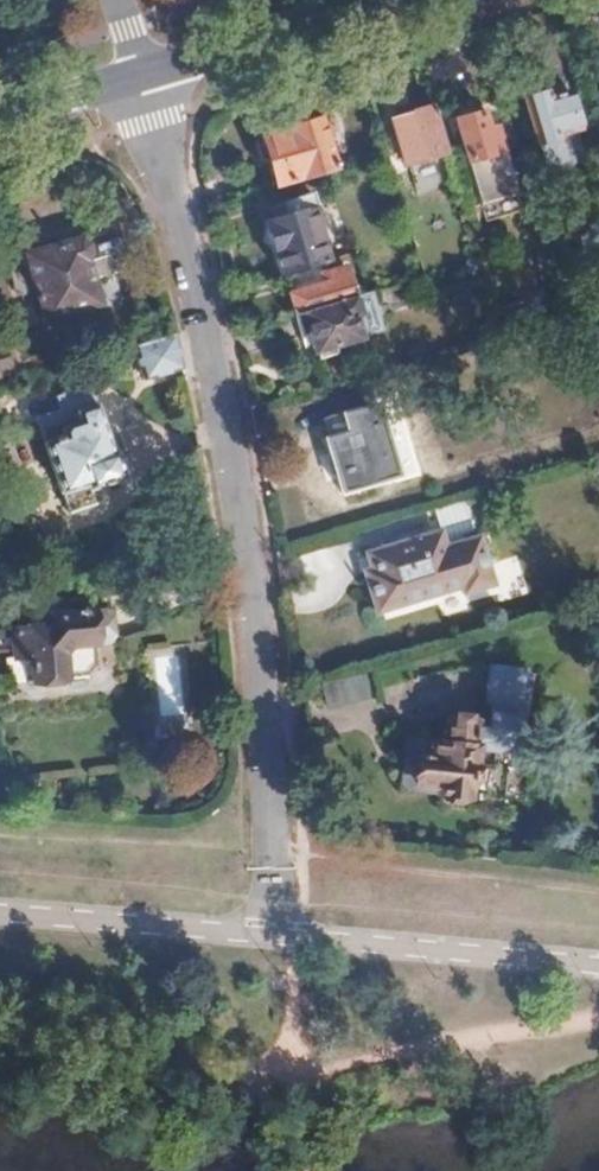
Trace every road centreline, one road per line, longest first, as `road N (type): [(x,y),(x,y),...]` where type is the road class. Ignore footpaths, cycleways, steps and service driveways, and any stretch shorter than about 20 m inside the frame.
road 1 (residential): [(144,69),(213,382),(246,597),(272,868)]
road 2 (primary): [(380,0),(144,69)]
road 3 (primary): [(144,69),(0,112)]

